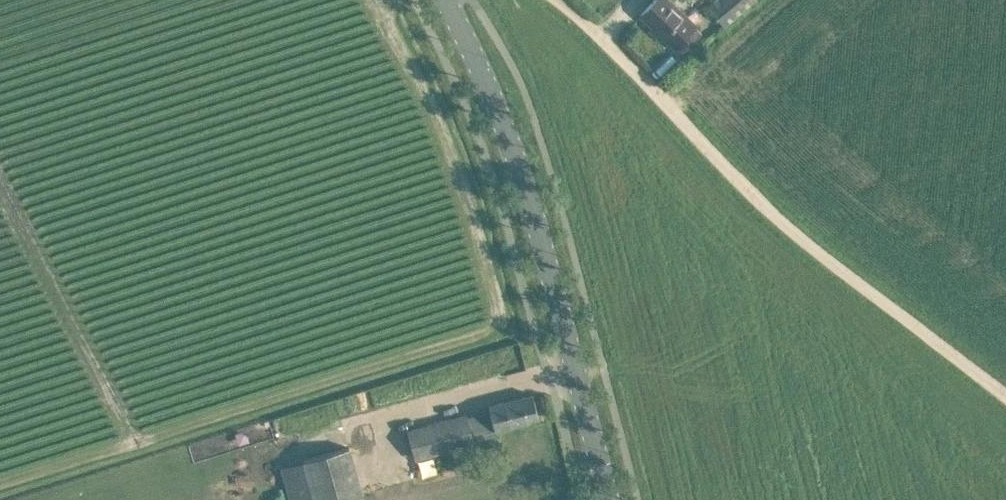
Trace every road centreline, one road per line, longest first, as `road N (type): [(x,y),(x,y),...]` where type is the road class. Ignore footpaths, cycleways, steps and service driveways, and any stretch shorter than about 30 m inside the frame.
road 1 (secondary): [(610,499),(512,146),(448,0)]

